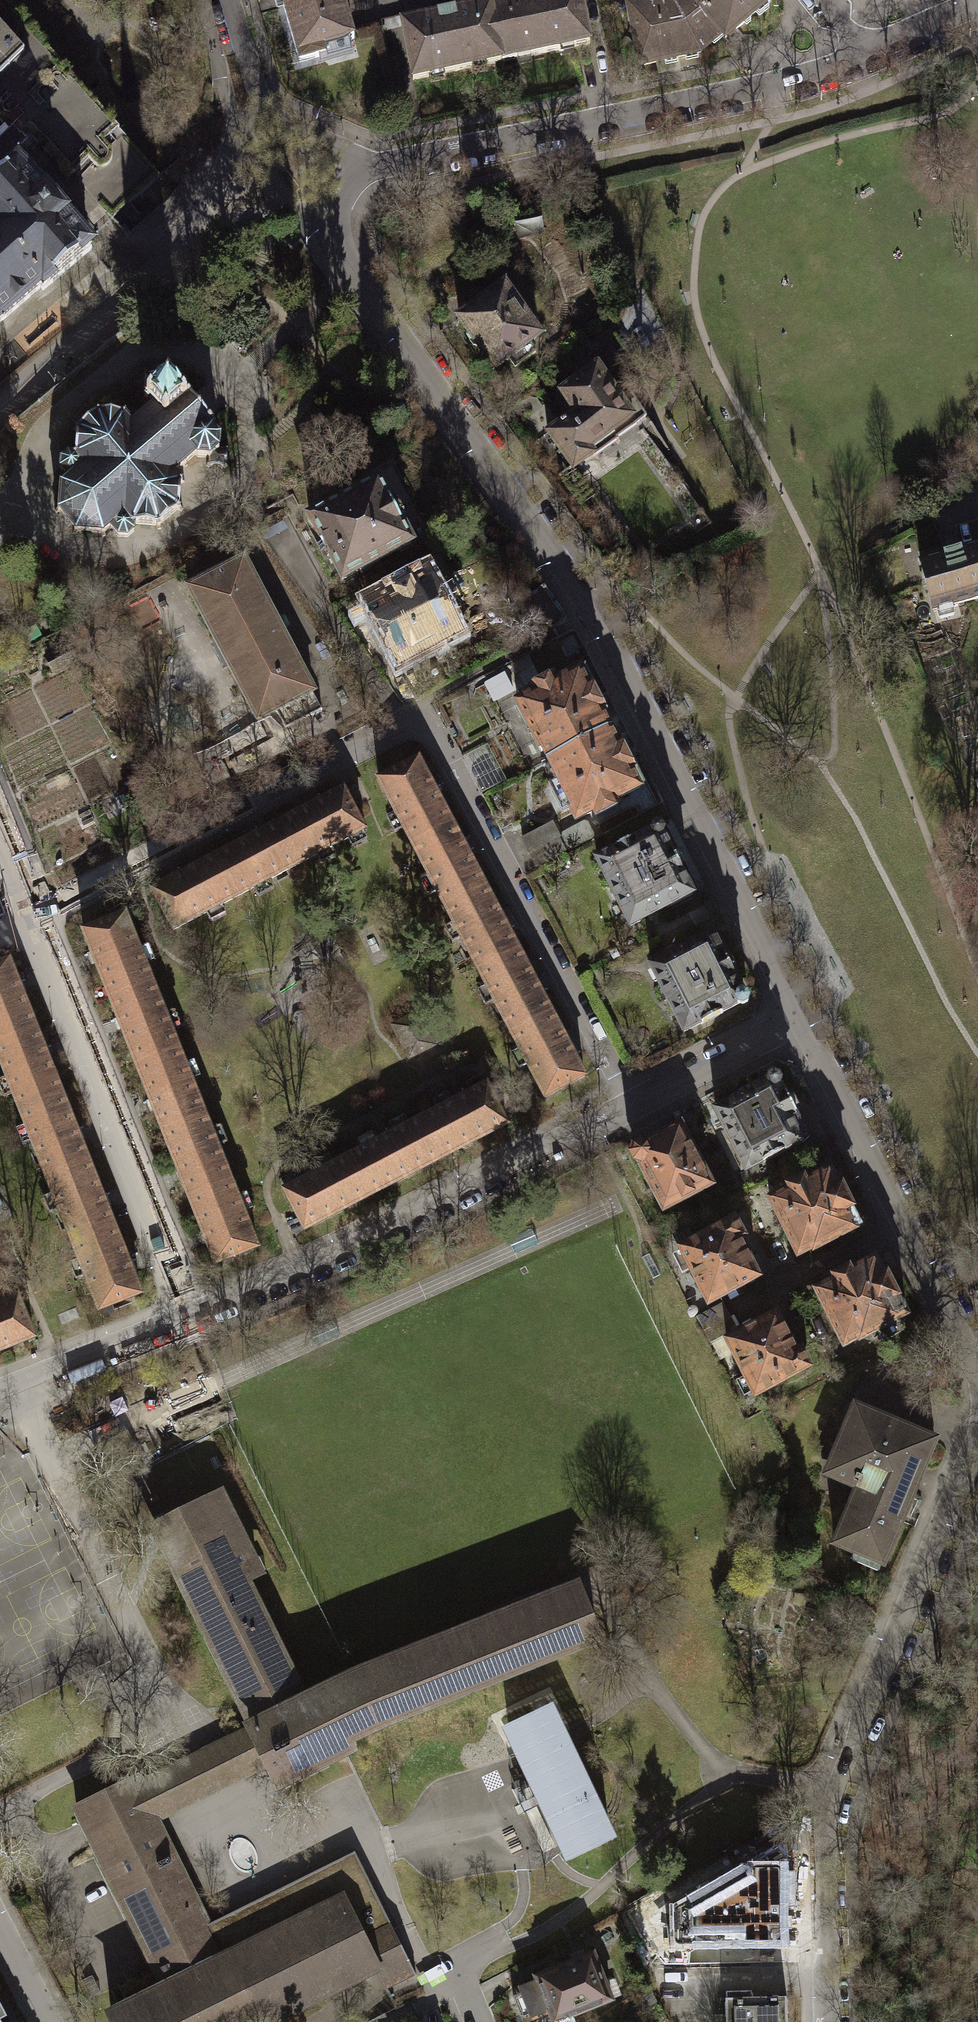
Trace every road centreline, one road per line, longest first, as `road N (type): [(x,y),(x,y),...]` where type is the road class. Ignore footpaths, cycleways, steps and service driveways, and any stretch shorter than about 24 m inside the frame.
road 1 (residential): [(375,166),(337,195),(332,228),(340,253),(591,615),(797,1018)]
road 2 (residential): [(32,916),(421,712),(632,1112)]
road 3 (residential): [(977,1425),(833,1787),(822,1848),(827,2021)]
road 4 (residential): [(375,166),(741,94),(863,55)]
road 5 (residential): [(193,1315),(330,1259),(572,1132),(632,1112)]
road 6 (residential): [(193,1315),(32,916)]
road 7 (residential): [(797,1018),(977,1376)]
road 8 (residential): [(226,0),(263,103),(375,166)]
road 9 (residential): [(0,1393),(193,1315)]
road 10 (residential): [(632,1112),(797,1018)]
road 11 (residential): [(863,55),(977,7)]

